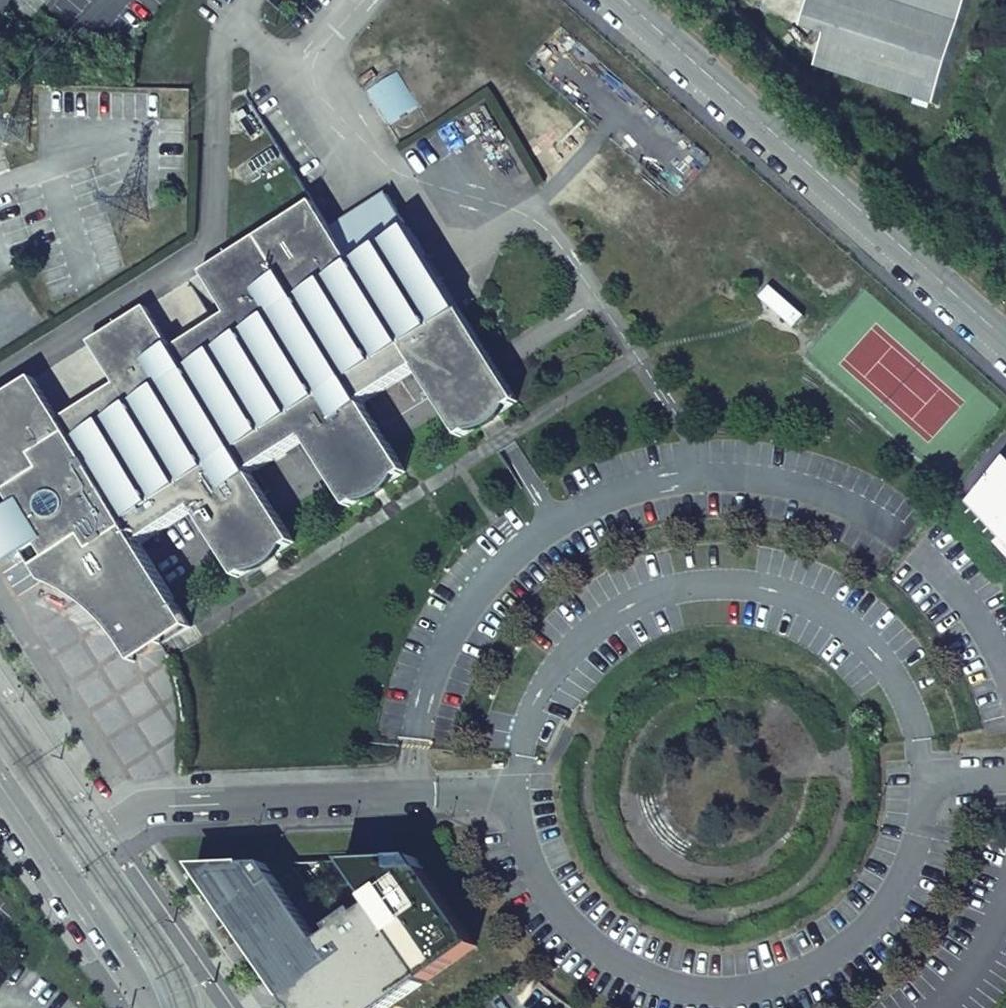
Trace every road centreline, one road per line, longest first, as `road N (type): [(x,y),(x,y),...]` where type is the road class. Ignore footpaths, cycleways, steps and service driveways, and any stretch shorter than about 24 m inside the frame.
road 1 (unclassified): [(1005,340),(627,0)]
road 2 (unclassified): [(0,787),(136,977)]

